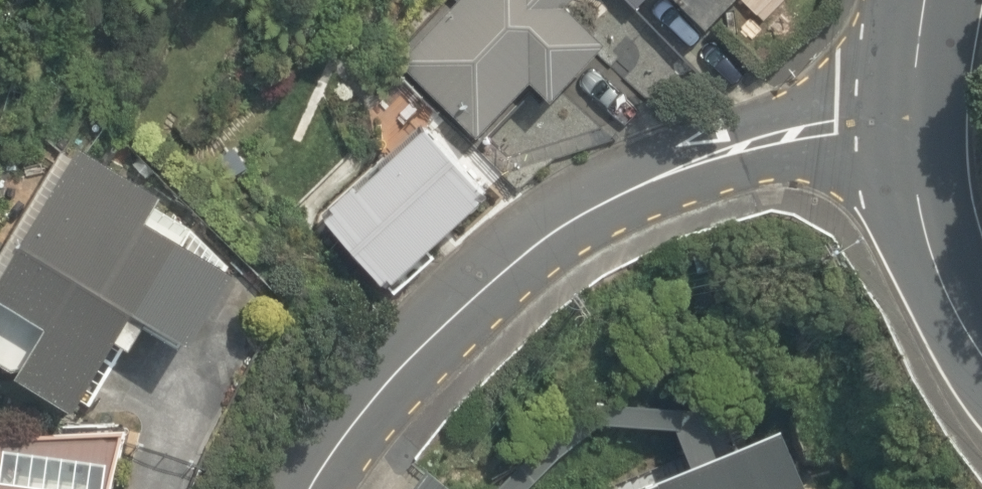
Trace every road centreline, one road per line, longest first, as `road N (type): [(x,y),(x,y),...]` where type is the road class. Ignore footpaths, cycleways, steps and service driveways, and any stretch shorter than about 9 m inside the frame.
road 1 (residential): [(884,153),(668,193),(517,289),(401,385),(331,488)]
road 2 (secondary): [(981,327),(932,259),(884,153)]
road 3 (secondary): [(884,153),(920,0)]

